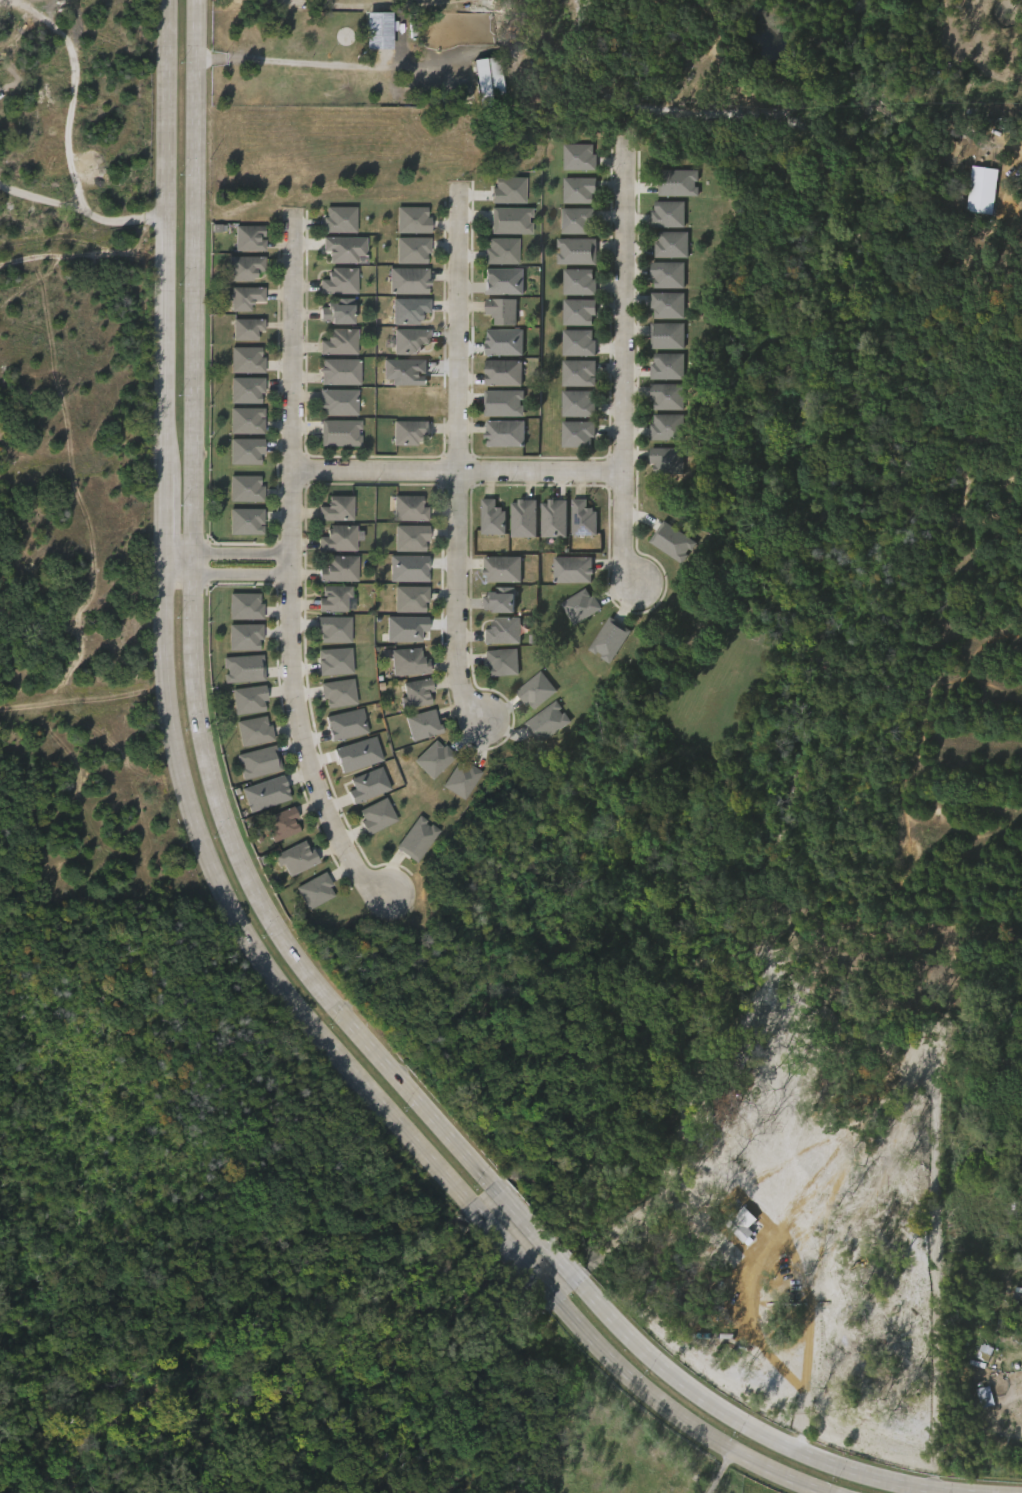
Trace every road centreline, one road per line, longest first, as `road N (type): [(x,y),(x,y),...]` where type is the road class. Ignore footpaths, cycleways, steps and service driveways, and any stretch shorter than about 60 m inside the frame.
road 1 (secondary): [(941,1492),(793,1452),(668,1375),(322,990),(250,876),(221,806),(198,645),(198,0)]
road 2 (secondary): [(169,0),(167,648),(196,824),(249,936),(309,1020),(496,1236),(679,1420),(742,1460),(821,1492)]
road 3 (residential): [(386,898),(352,869),(326,817),(296,697),(294,215)]
road 4 (residential): [(460,189),(457,661),(464,706),(480,729)]
road 5 (residential): [(624,145),(621,561),(635,587)]
road 6 (residential): [(609,99),(661,111),(780,115),(855,137),(922,115),(1021,116)]
road 7 (residential): [(293,470),(623,474)]
road 8 (residential): [(198,562),(211,576),(276,575),(293,563),(275,554)]

